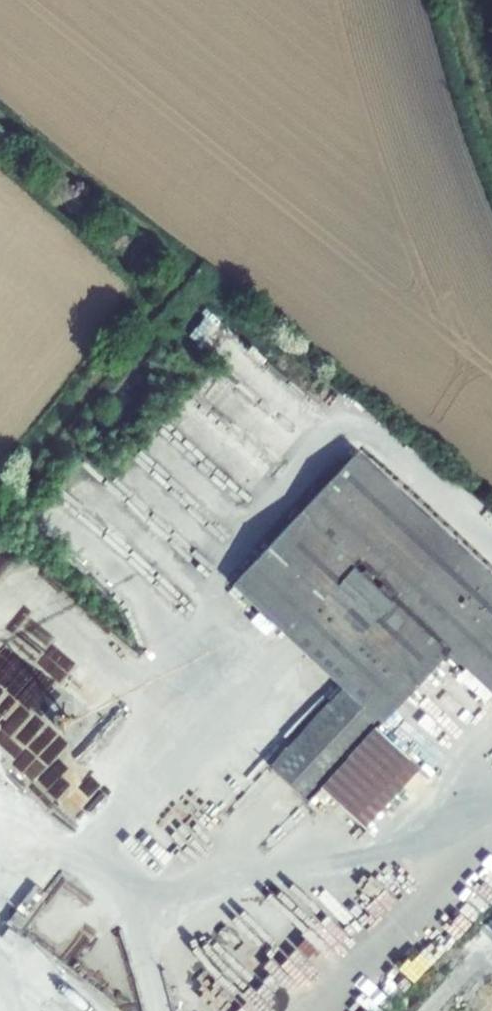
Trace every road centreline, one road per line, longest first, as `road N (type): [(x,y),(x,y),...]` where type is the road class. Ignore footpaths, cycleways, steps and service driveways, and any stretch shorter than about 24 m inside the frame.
road 1 (track): [(0,457),(182,251),(0,104)]

